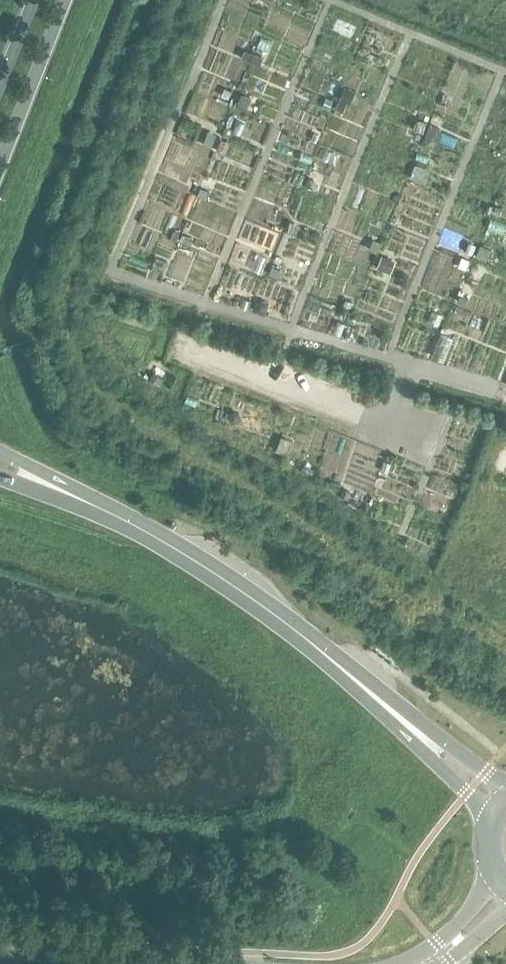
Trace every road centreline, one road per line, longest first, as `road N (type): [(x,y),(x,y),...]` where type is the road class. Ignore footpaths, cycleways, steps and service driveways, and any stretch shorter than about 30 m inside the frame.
road 1 (secondary): [(413,727),(255,602),(60,487)]
road 2 (track): [(505,389),(115,278)]
road 3 (track): [(188,352),(392,426),(415,367)]
road 4 (secondary): [(0,175),(68,0)]
road 5 (secondary): [(413,727),(493,825)]

